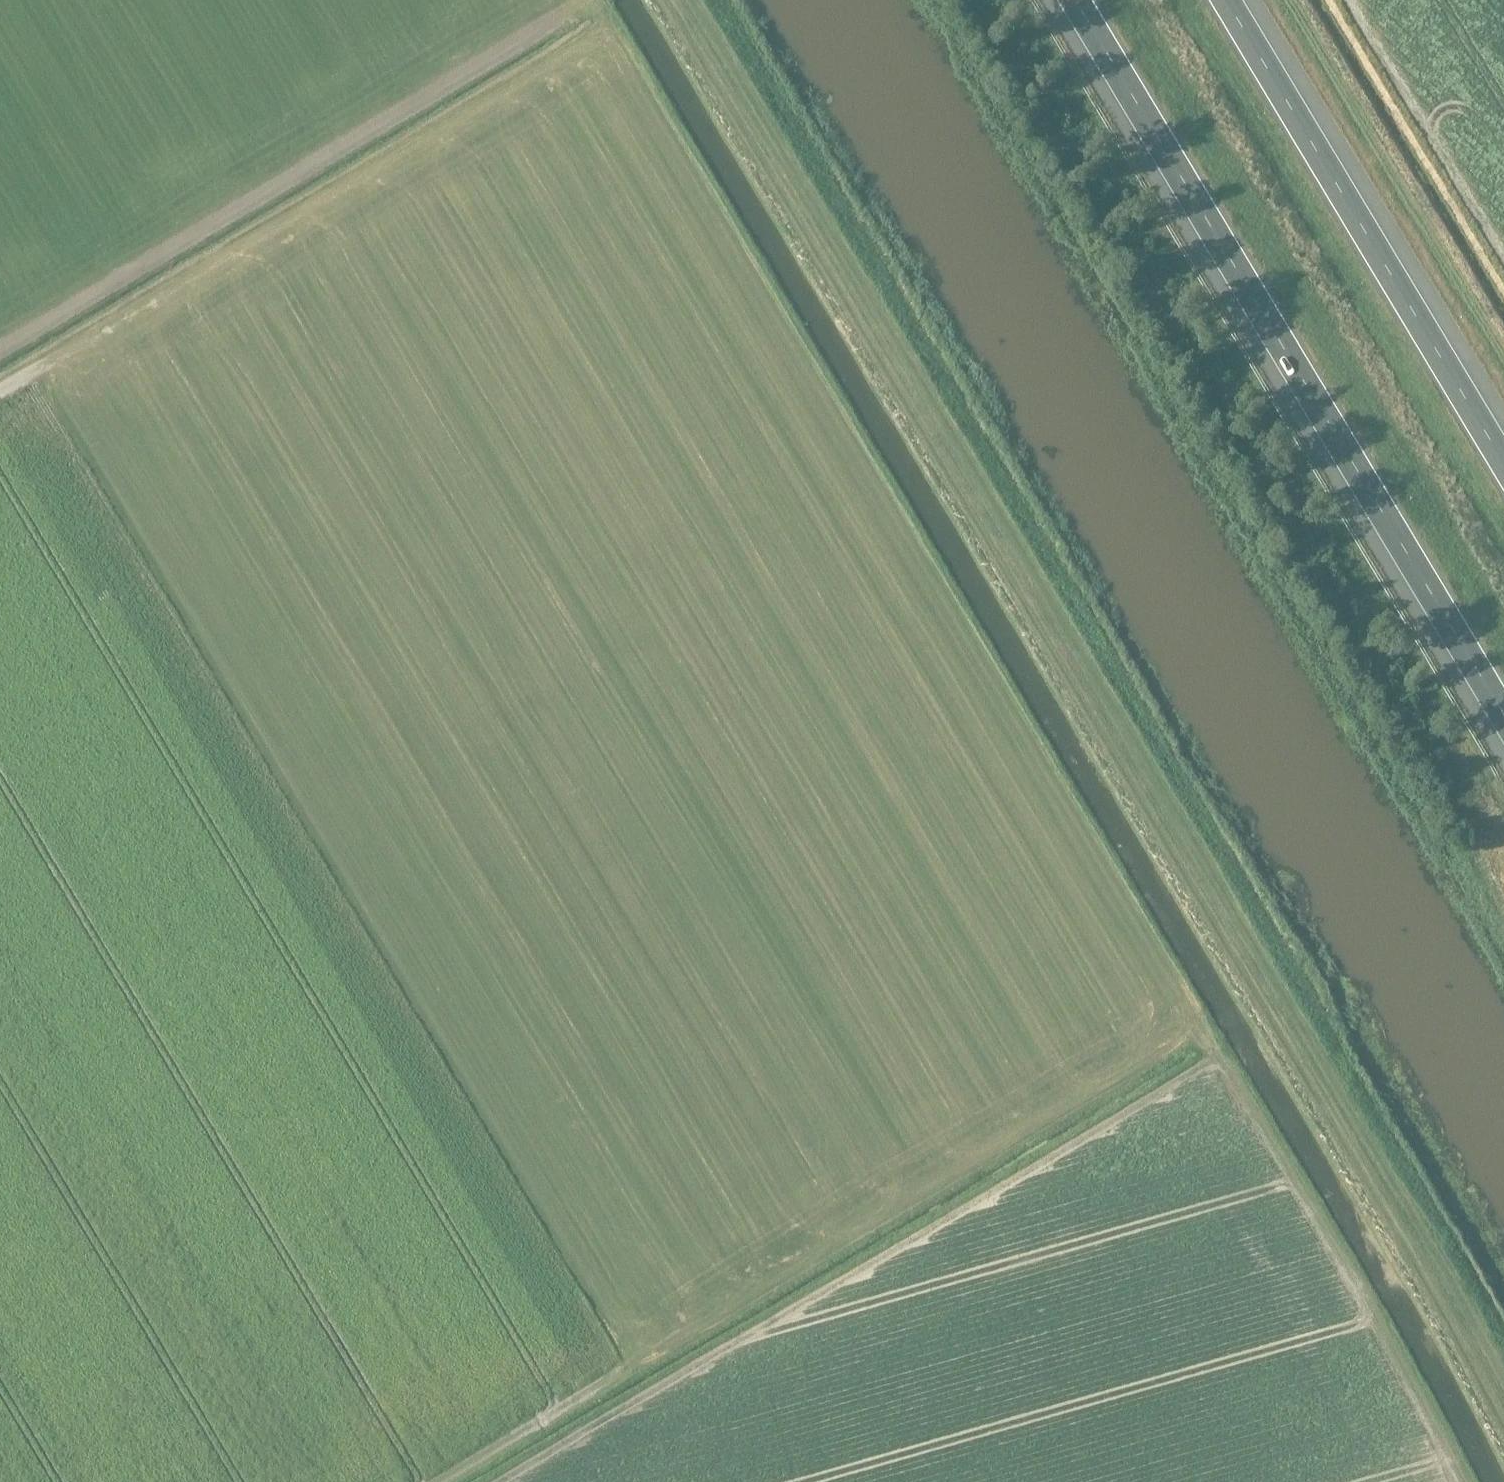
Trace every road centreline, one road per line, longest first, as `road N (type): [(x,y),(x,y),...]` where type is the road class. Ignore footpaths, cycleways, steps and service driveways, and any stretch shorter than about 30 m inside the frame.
road 1 (motorway): [(1075,0),(1503,715)]
road 2 (motorway): [(1503,464),(1225,0)]

